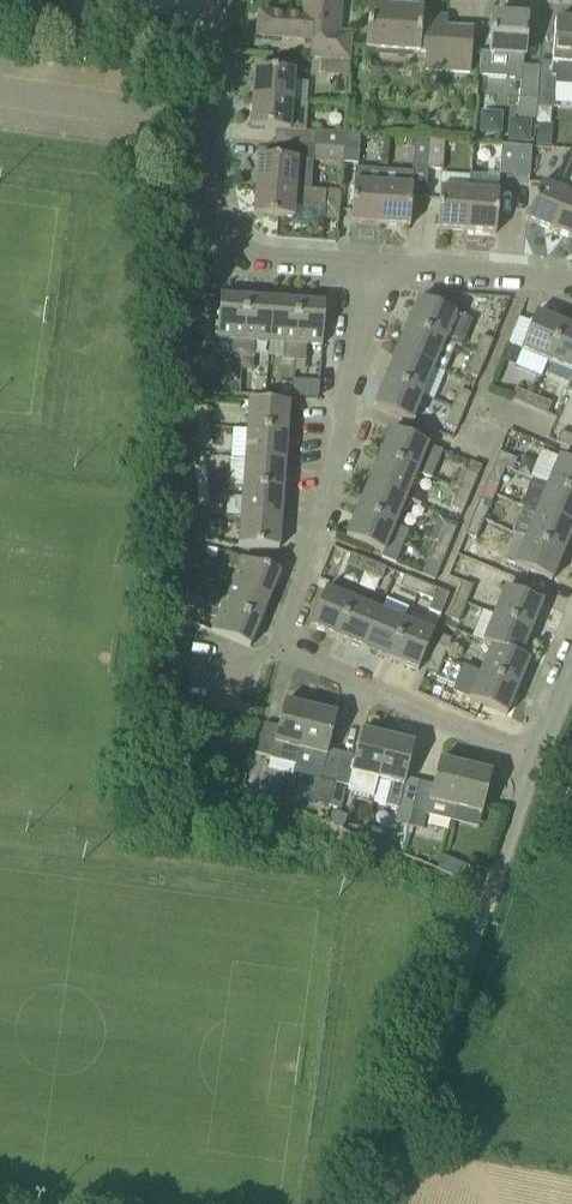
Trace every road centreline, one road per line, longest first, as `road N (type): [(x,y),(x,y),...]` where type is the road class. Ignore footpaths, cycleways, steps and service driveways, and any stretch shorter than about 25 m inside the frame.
road 1 (residential): [(539,769),(304,678),(287,646),(372,273)]
road 2 (residential): [(372,273),(271,263),(231,237),(219,217),(215,0)]
road 3 (unclassified): [(389,1203),(485,926)]
road 4 (residential): [(571,286),(372,273)]
road 5 (residential): [(485,926),(539,769)]

